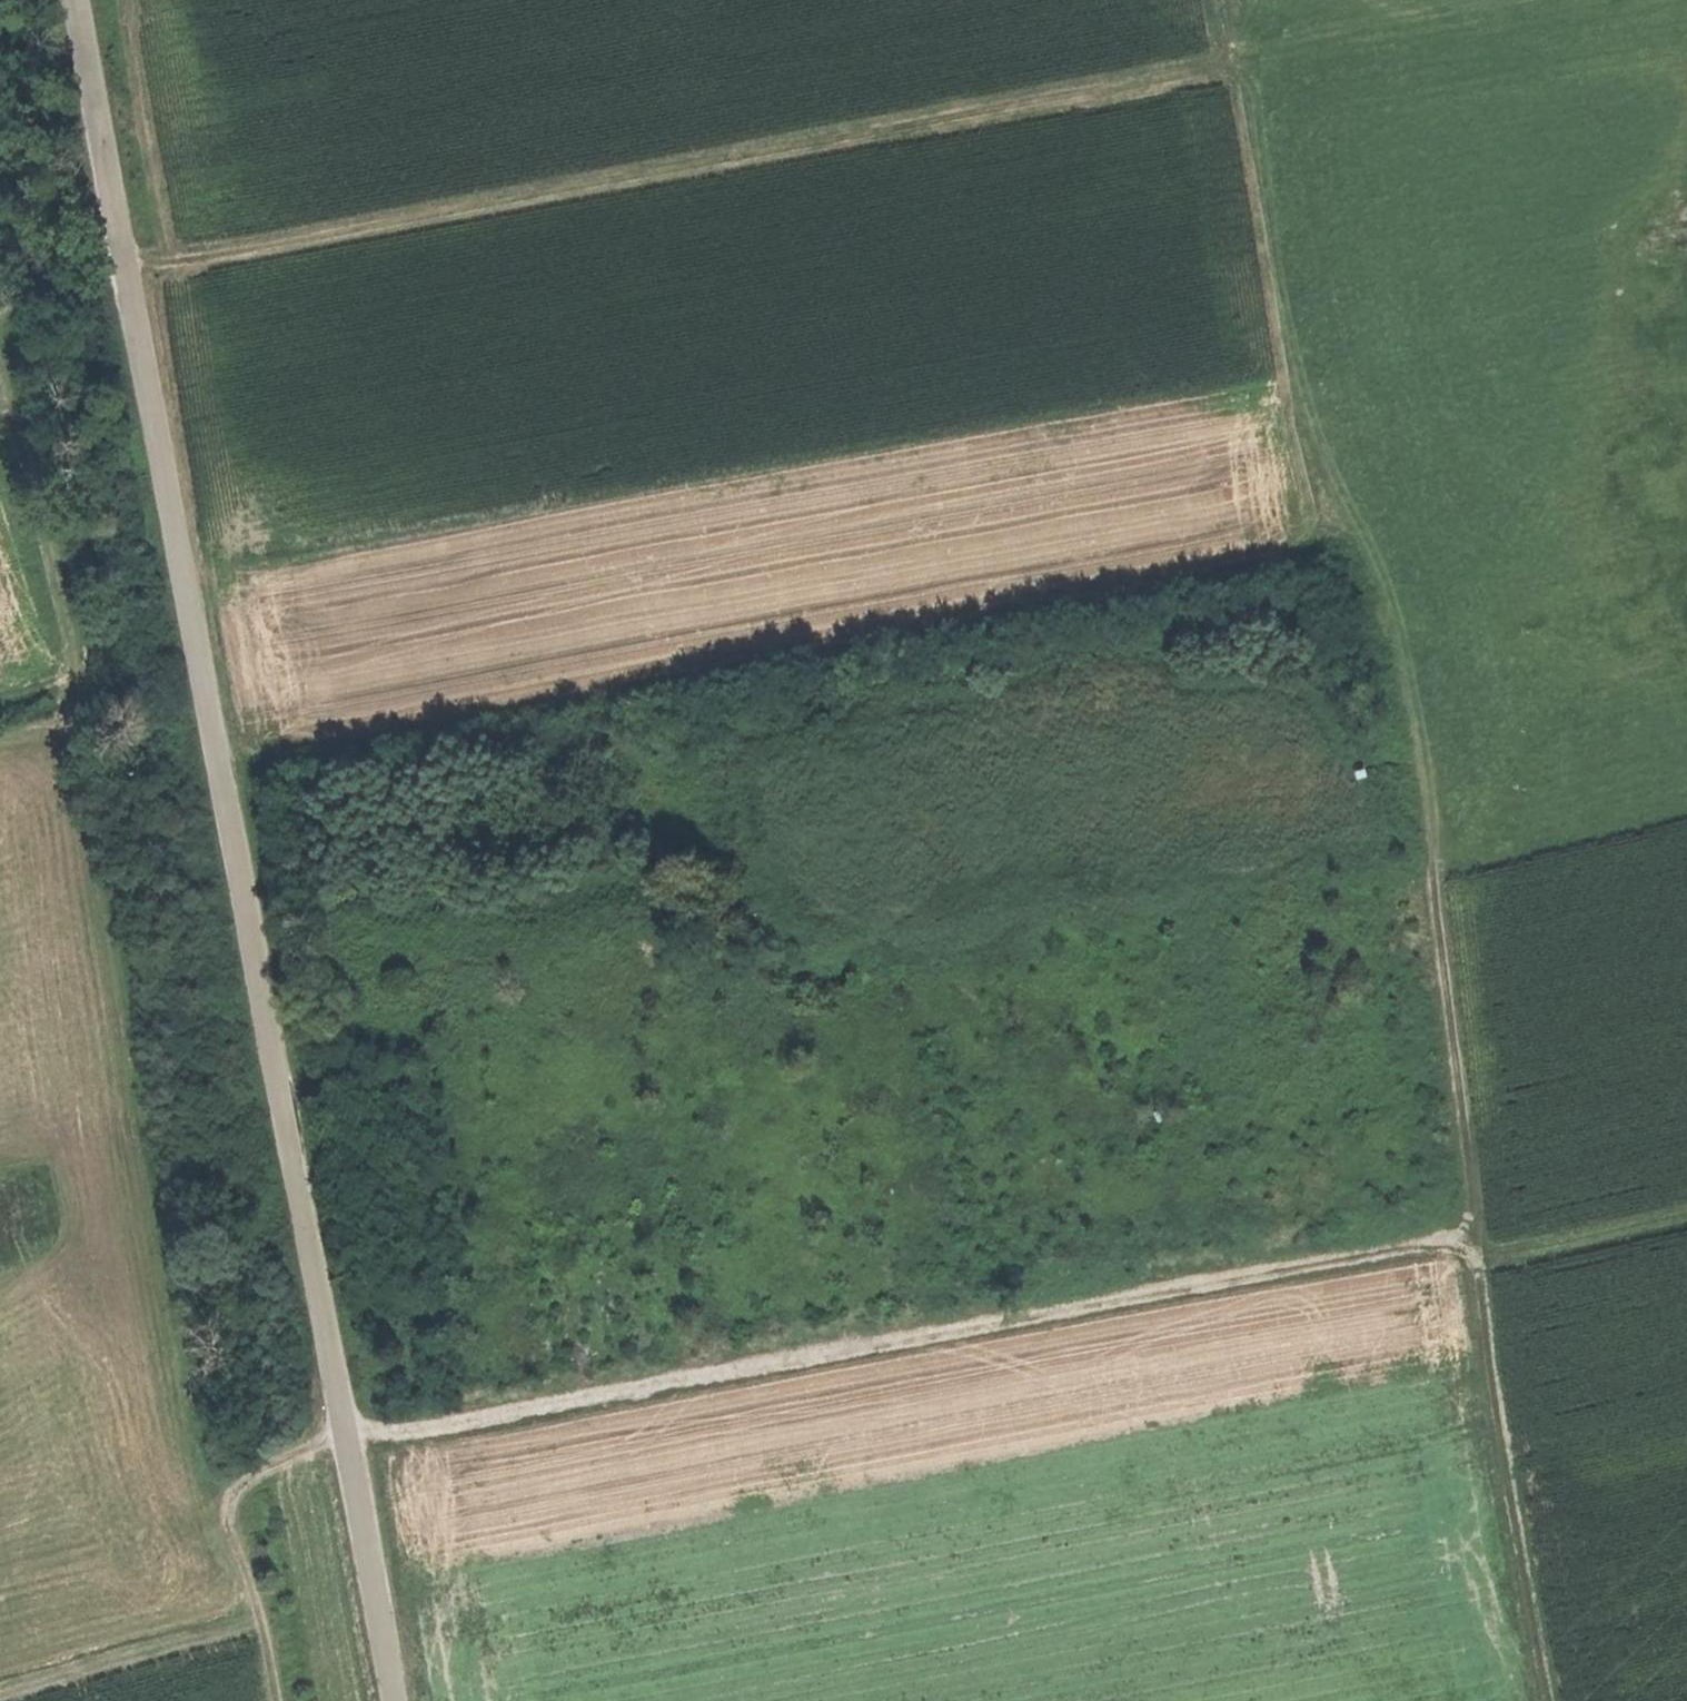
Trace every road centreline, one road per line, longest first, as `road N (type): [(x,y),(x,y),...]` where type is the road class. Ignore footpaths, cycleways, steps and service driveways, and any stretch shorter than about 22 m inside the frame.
road 1 (track): [(1554,1700),(1481,1265),(1428,852),(1369,642),(1311,483),(1212,0)]
road 2 (tertiary): [(72,0),(398,1700)]

